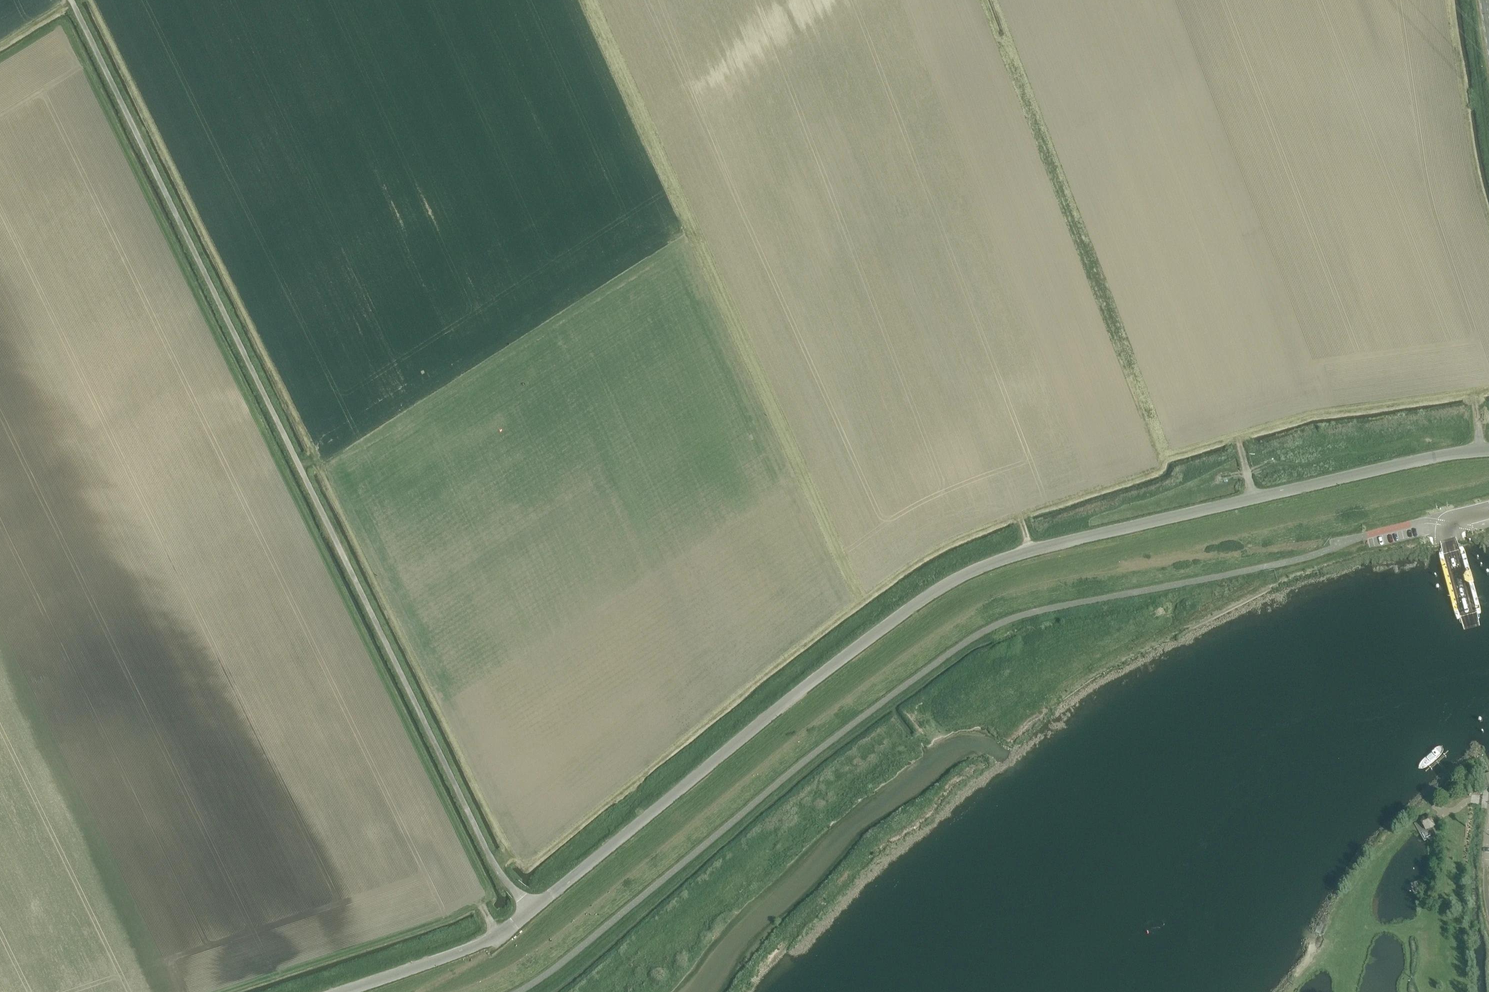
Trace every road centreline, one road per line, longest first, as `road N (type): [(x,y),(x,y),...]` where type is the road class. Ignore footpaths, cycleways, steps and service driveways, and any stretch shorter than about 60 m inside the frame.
road 1 (tertiary): [(344,991),(500,937),(891,623),(982,567),(1488,451)]

